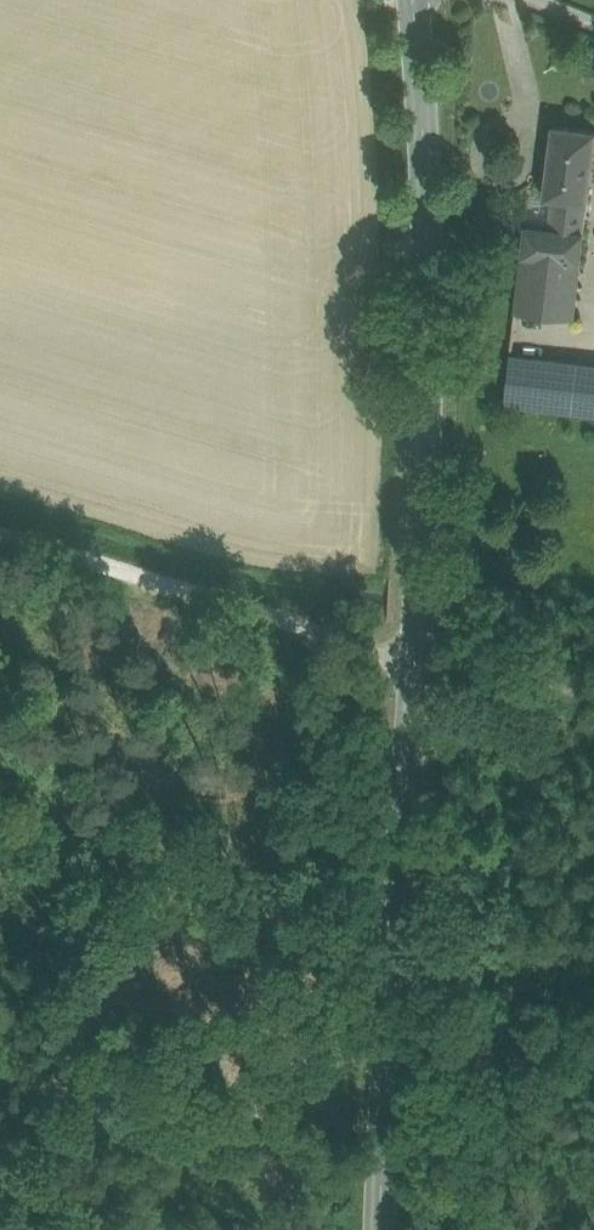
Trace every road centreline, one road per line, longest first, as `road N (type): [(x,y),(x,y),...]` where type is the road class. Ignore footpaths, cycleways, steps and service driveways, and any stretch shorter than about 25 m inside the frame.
road 1 (secondary): [(413,0),(429,313),(417,660)]
road 2 (secondary): [(417,660),(383,1229)]
road 3 (unclassified): [(417,660),(0,537)]
road 4 (unclassified): [(417,660),(467,651),(593,690)]

